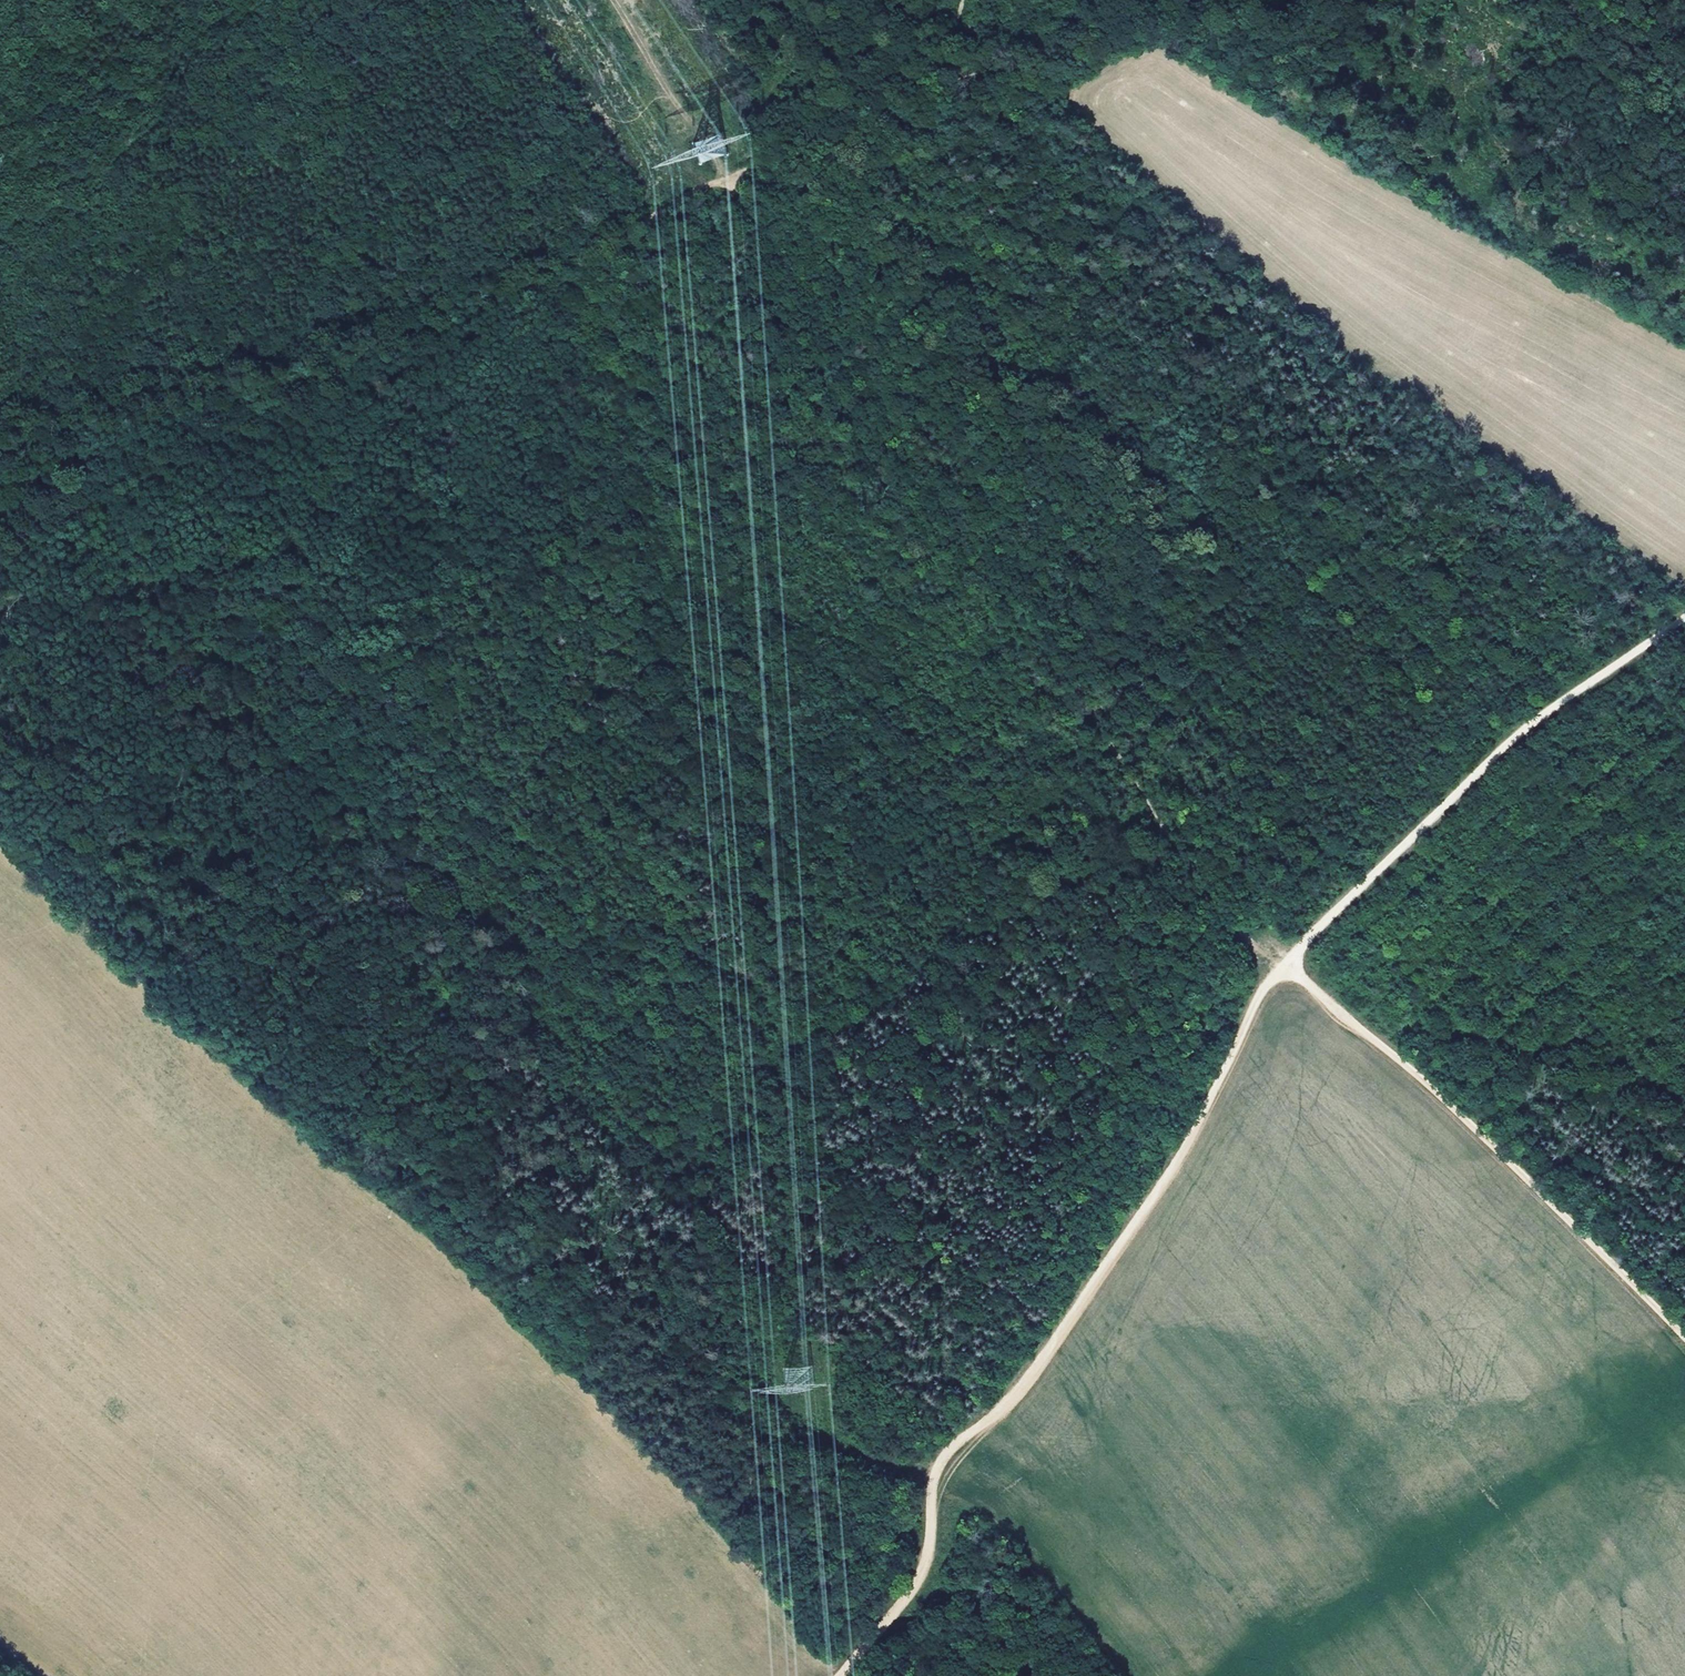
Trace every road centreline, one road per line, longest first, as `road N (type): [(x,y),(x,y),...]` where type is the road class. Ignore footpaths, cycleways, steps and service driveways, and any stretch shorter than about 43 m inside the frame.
road 1 (track): [(1278,974),(1013,606),(735,172)]
road 2 (track): [(839,1675),(927,1569),(935,1482),(949,1457),(1016,1398),(1208,1116),(1258,1001),(1278,974)]
road 3 (track): [(735,172),(170,432),(0,492)]
road 4 (track): [(1278,974),(1378,1047),(1684,1344)]
road 5 (track): [(1684,622),(1488,762),(1278,974)]
road 6 (track): [(945,75),(1192,33),(1369,27),(1392,0)]
road 7 (track): [(945,75),(907,114),(830,151),(735,172)]
road 8 (track): [(735,172),(614,0)]

